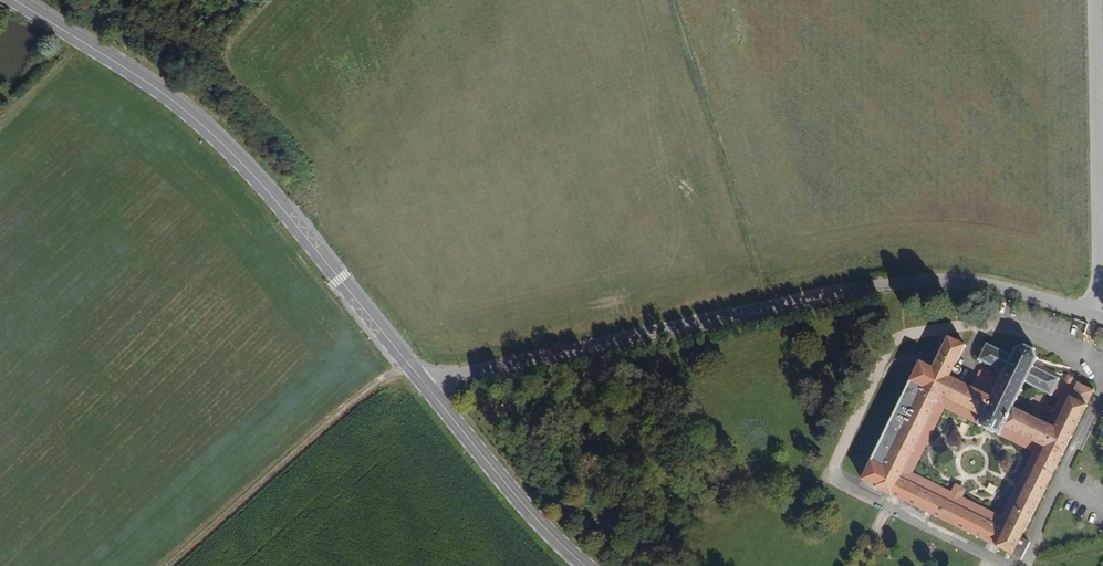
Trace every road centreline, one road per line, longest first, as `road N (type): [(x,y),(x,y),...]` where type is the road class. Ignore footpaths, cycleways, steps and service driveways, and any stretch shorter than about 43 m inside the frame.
road 1 (unclassified): [(1102,313),(951,279),(900,280),(418,373)]
road 2 (tertiary): [(418,373),(203,119),(23,0)]
road 3 (track): [(175,565),(383,377),(418,373)]
road 4 (tertiary): [(585,565),(418,373)]

